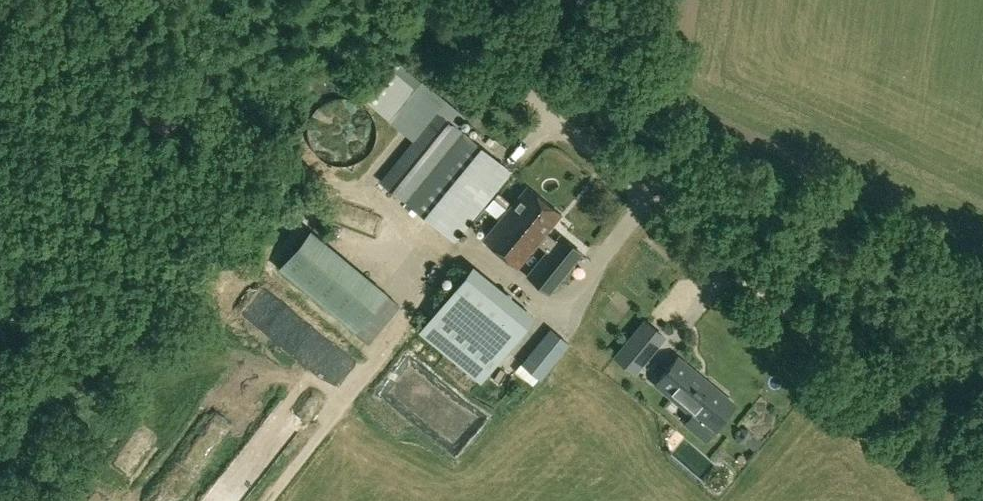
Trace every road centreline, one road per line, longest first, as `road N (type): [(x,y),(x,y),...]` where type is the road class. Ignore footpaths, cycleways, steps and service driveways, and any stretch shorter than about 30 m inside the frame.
road 1 (track): [(982,484),(655,205)]
road 2 (unclassified): [(655,205),(417,0)]

